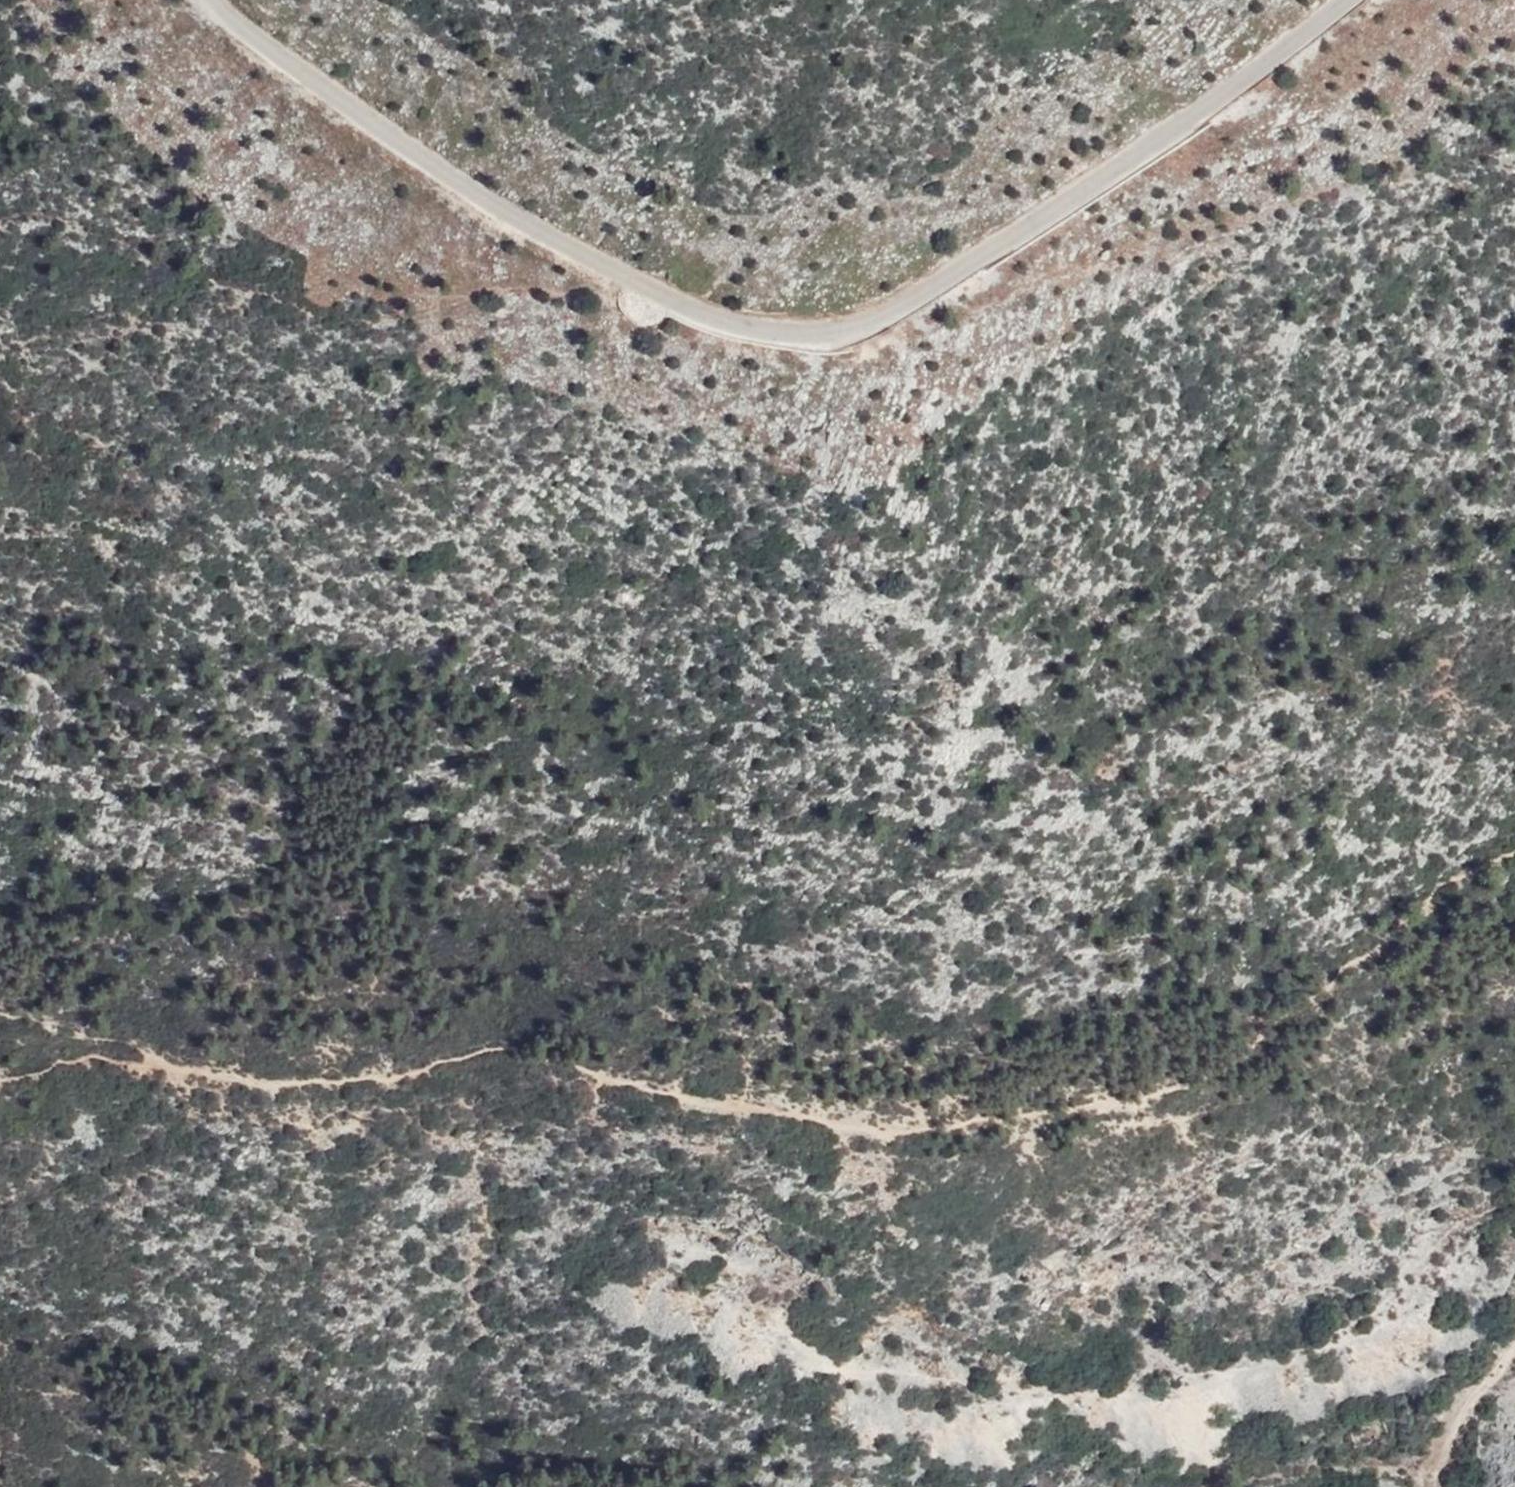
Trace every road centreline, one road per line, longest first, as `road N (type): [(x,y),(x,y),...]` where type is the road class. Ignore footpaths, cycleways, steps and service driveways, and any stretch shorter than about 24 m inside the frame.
road 1 (unclassified): [(1344,0),(894,311),(822,333),(746,326),(676,299),(477,198),(211,0)]
road 2 (track): [(1446,1486),(1457,1424),(1514,1352)]

